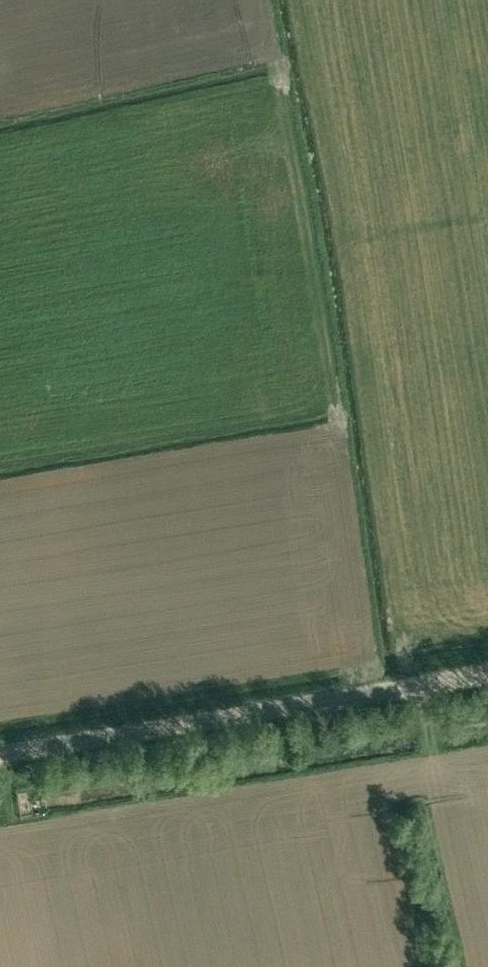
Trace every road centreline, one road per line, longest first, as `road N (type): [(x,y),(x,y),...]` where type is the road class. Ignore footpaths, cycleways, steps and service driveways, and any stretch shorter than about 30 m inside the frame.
road 1 (unclassified): [(0,755),(487,674)]

